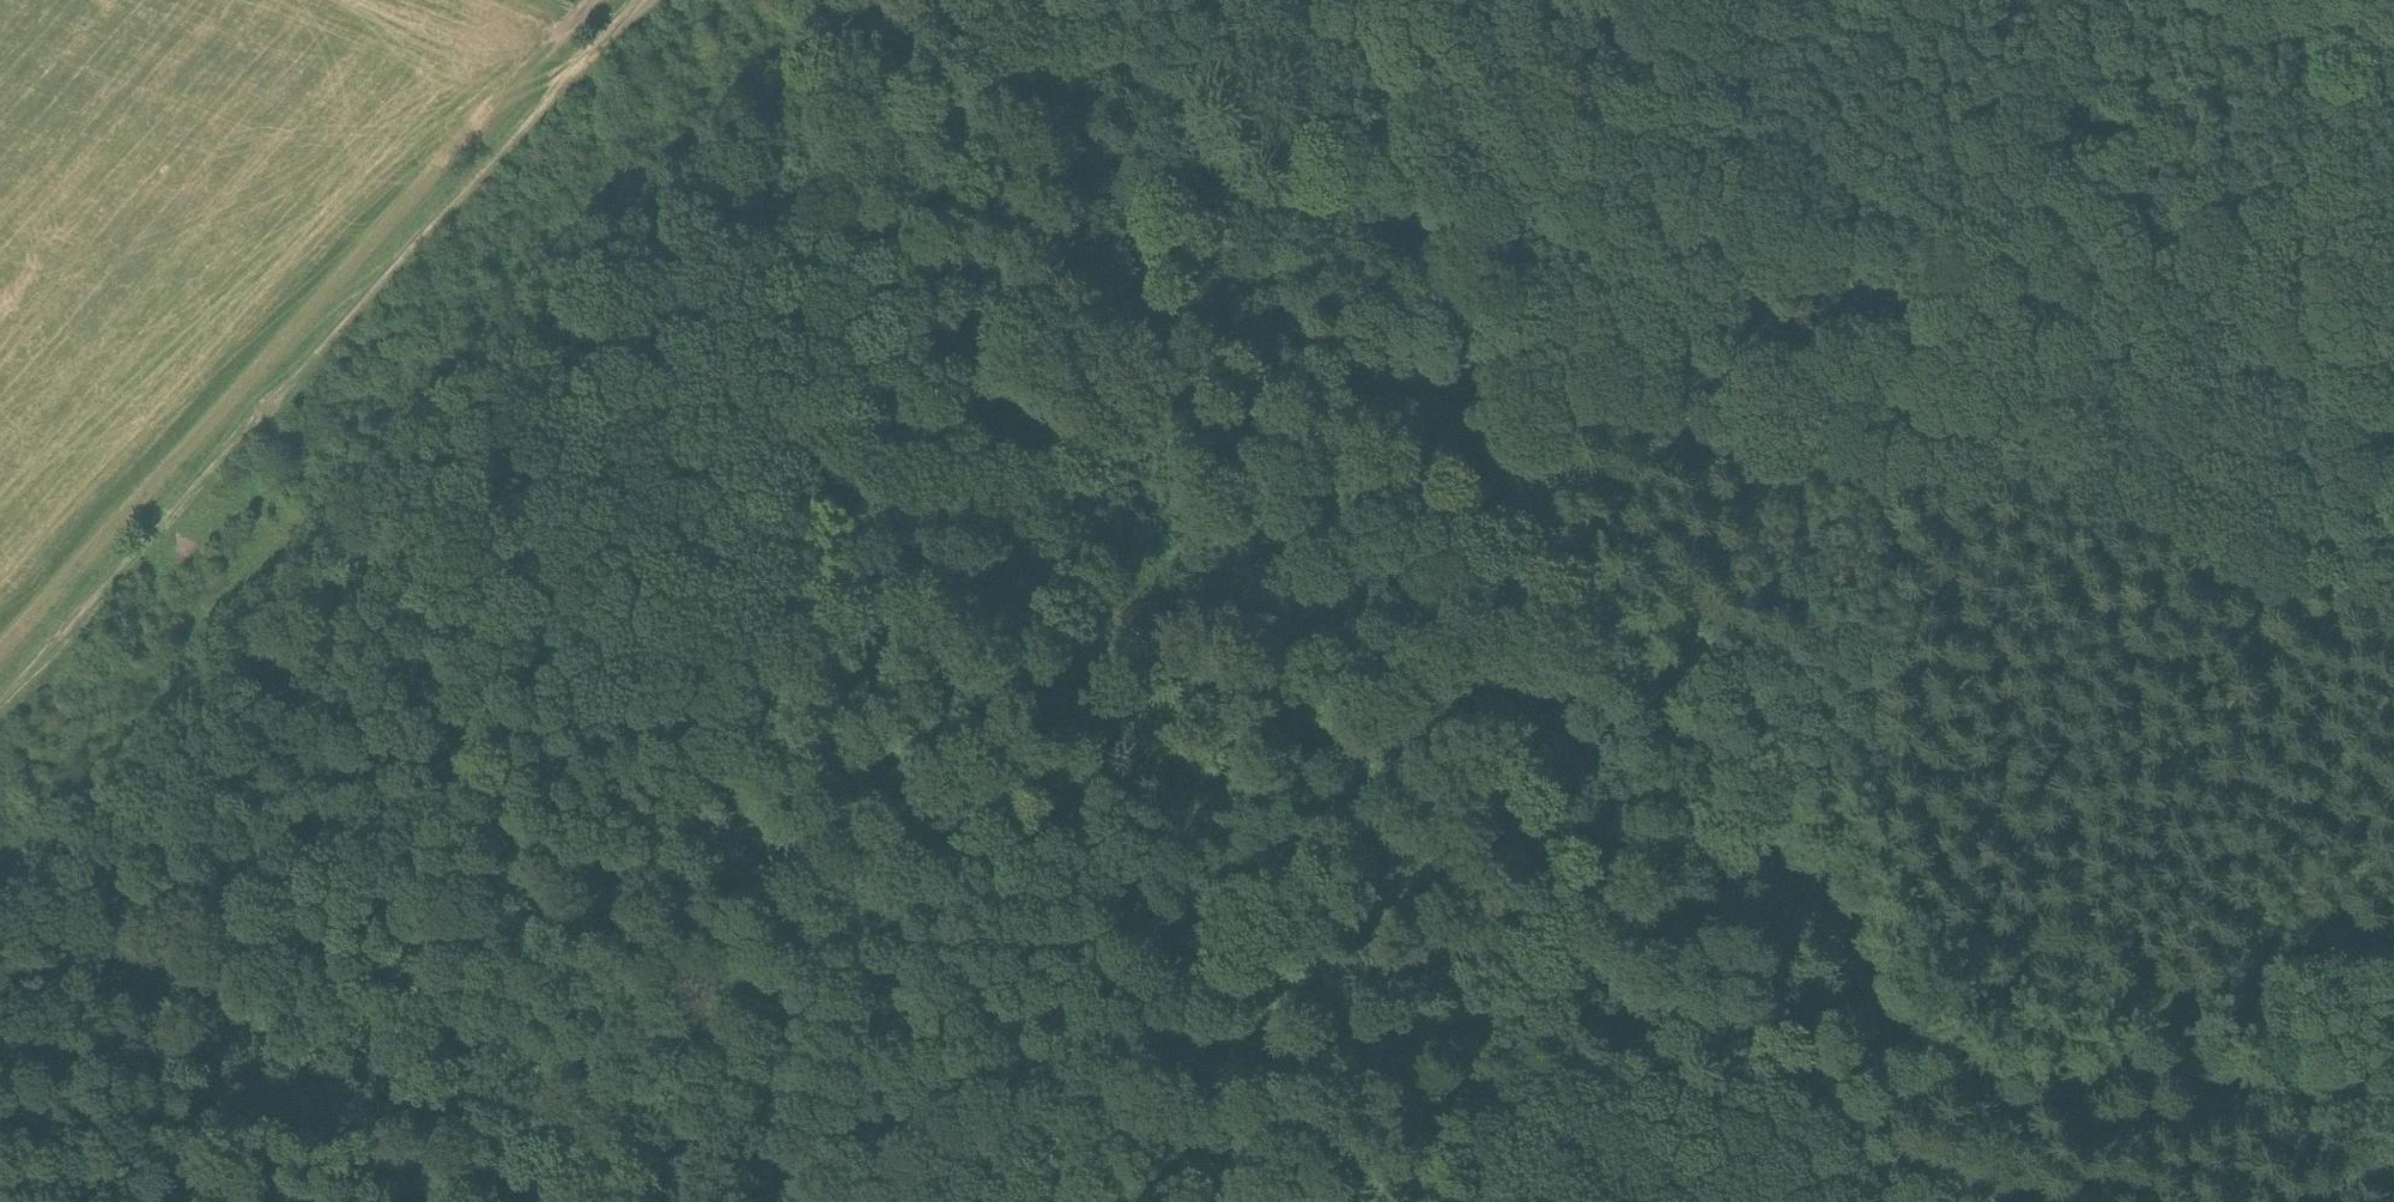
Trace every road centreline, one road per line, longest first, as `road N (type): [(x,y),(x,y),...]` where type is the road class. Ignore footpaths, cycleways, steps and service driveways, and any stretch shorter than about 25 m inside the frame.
road 1 (track): [(646,1201),(797,1169),(1021,1067),(1078,1056),(1887,1006)]
road 2 (track): [(1364,0),(1496,429),(1582,581),(1887,1006)]
road 3 (track): [(639,0),(0,699)]
road 4 (track): [(1922,1035),(1991,1056),(2182,1068),(2393,1104)]

